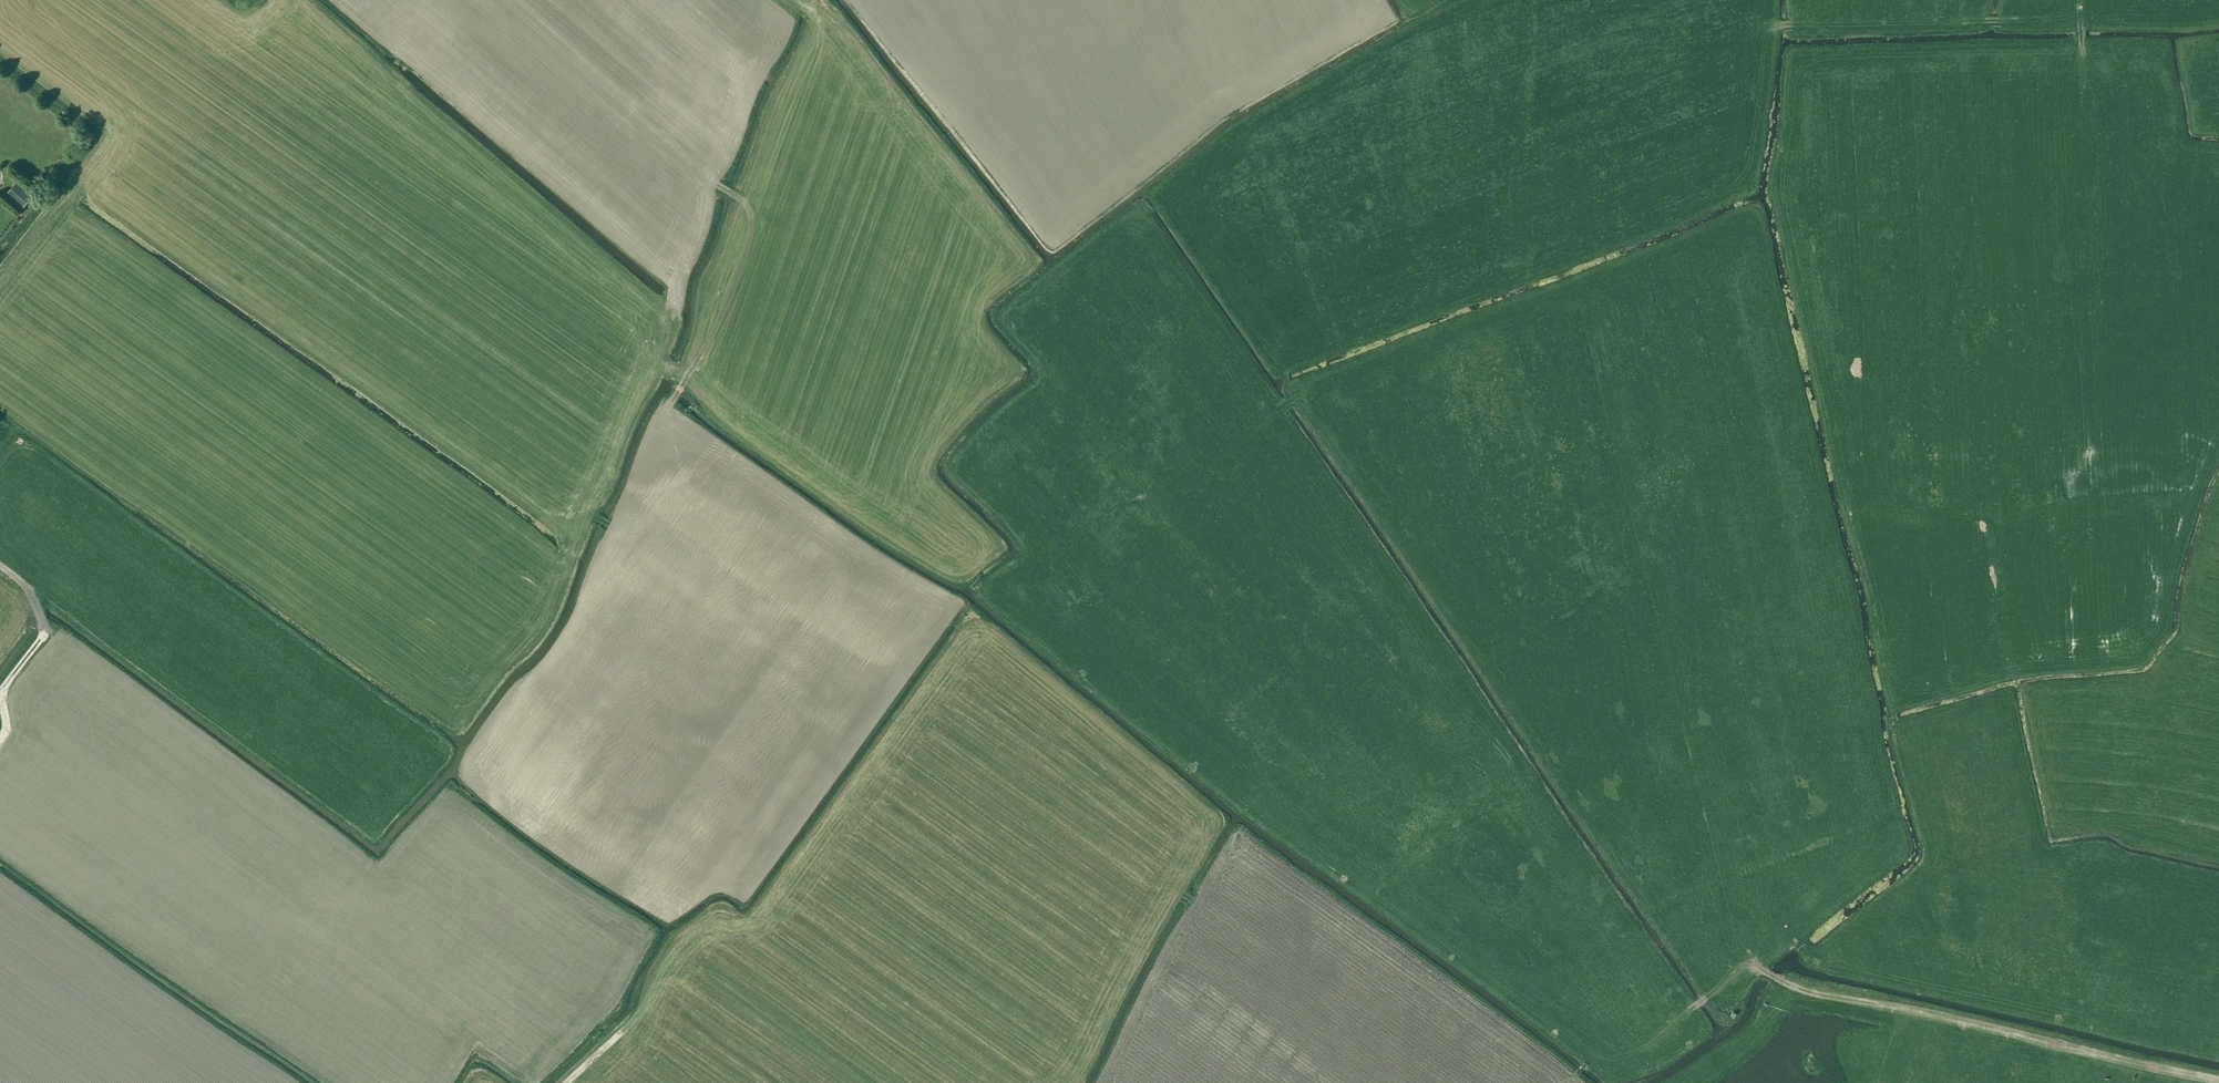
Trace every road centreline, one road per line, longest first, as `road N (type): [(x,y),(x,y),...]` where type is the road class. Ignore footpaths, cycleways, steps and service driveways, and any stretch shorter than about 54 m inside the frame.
road 1 (track): [(2218,1078),(1758,969)]
road 2 (track): [(0,693),(43,639),(31,592),(0,570)]

